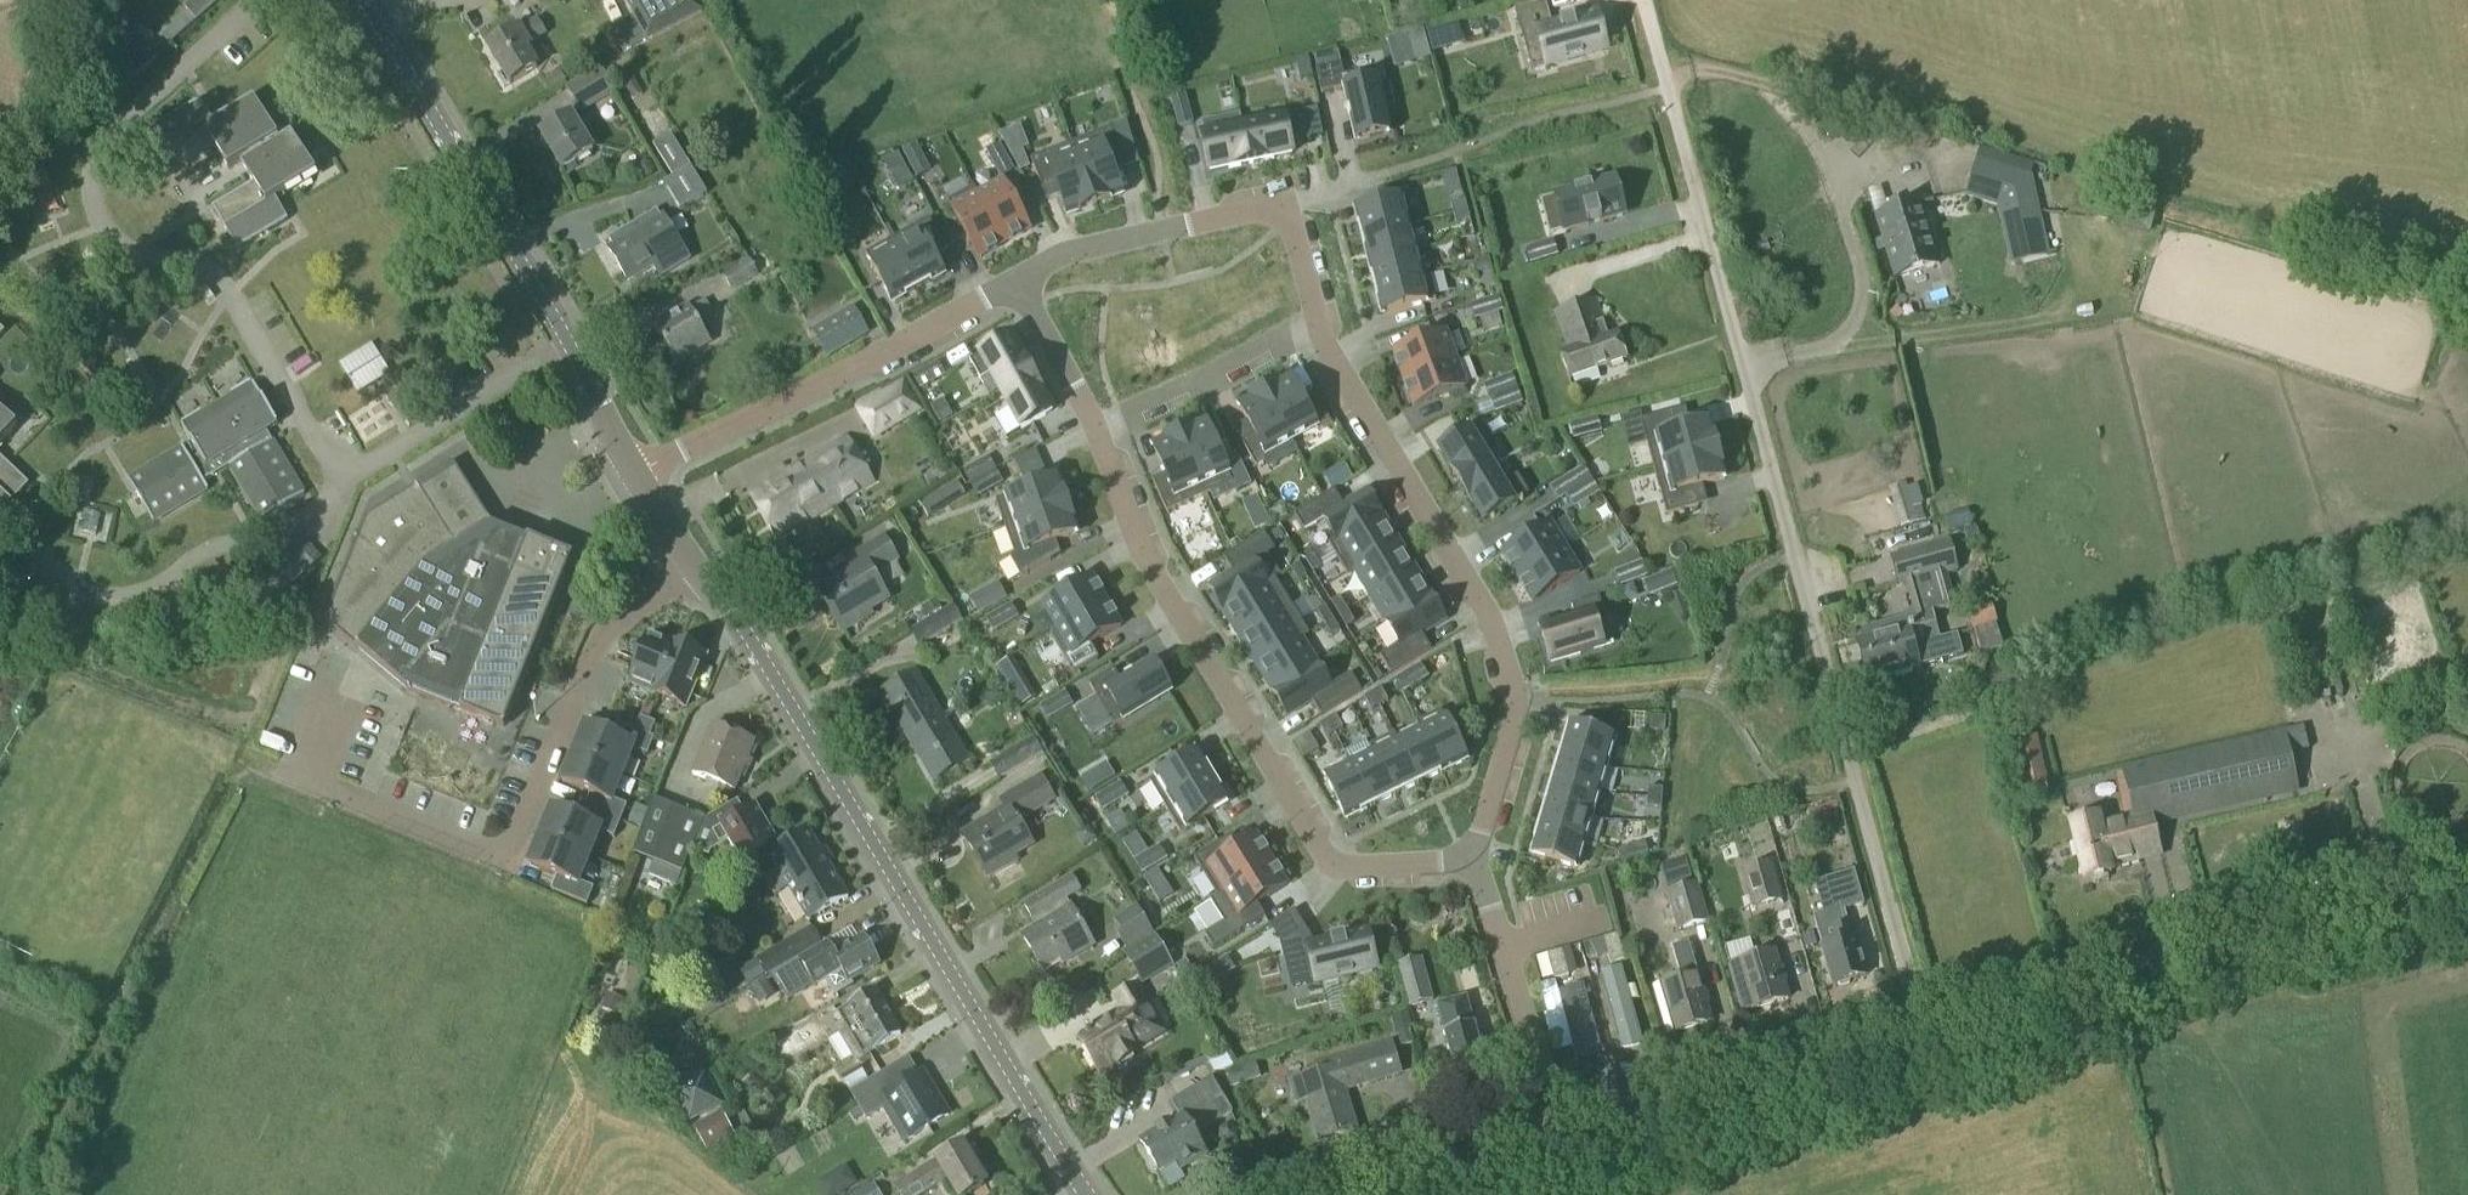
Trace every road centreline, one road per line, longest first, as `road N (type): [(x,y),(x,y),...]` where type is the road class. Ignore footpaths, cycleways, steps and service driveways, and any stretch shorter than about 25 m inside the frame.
road 1 (unclassified): [(1921,1027),(1642,0)]
road 2 (primary): [(1086,1194),(748,638),(634,474)]
road 3 (residential): [(1471,848),(1436,864),(1336,864),(1168,594),(1093,425)]
road 4 (residential): [(1316,327),(1489,616),(1511,676),(1516,702),(1507,754),(1471,848)]
road 5 (unclassified): [(1921,1027),(2467,861)]
road 6 (primary): [(634,474),(561,331),(363,0)]
road 7 (residential): [(634,474),(1020,281)]
road 8 (unclassified): [(1560,1139),(1921,1027)]
road 9 (residential): [(1560,1139),(1471,848)]
road 10 (residential): [(1020,281),(1057,261),(1283,205)]
road 11 (residential): [(1316,327),(1093,425)]
road 12 (unclassified): [(1376,1194),(1560,1139)]
road 13 (residential): [(1093,425),(1020,281)]
road 14 (residential): [(1283,205),(1316,327)]

